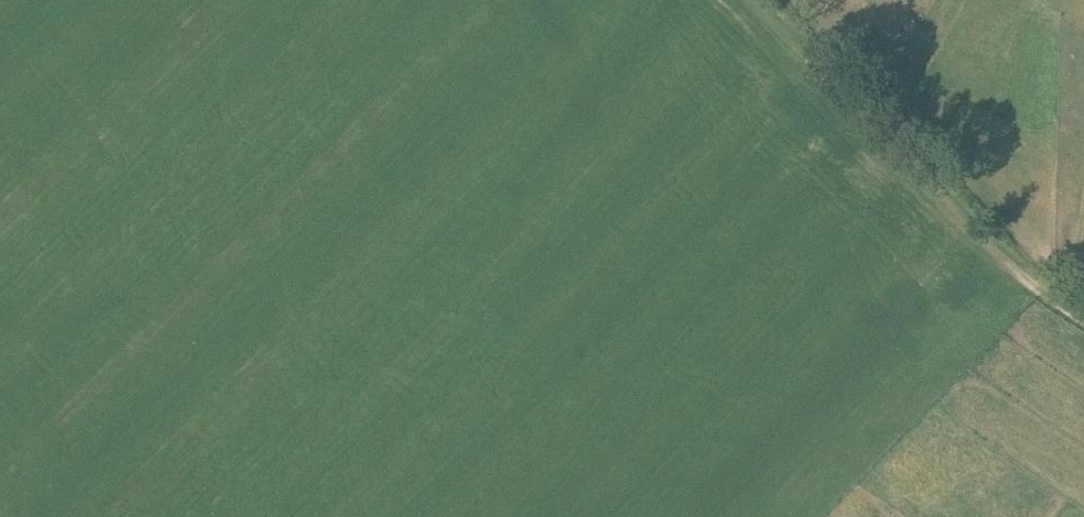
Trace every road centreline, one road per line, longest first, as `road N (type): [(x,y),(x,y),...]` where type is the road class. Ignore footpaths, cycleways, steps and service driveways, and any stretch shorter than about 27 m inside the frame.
road 1 (track): [(1083,313),(1054,299),(762,0)]

